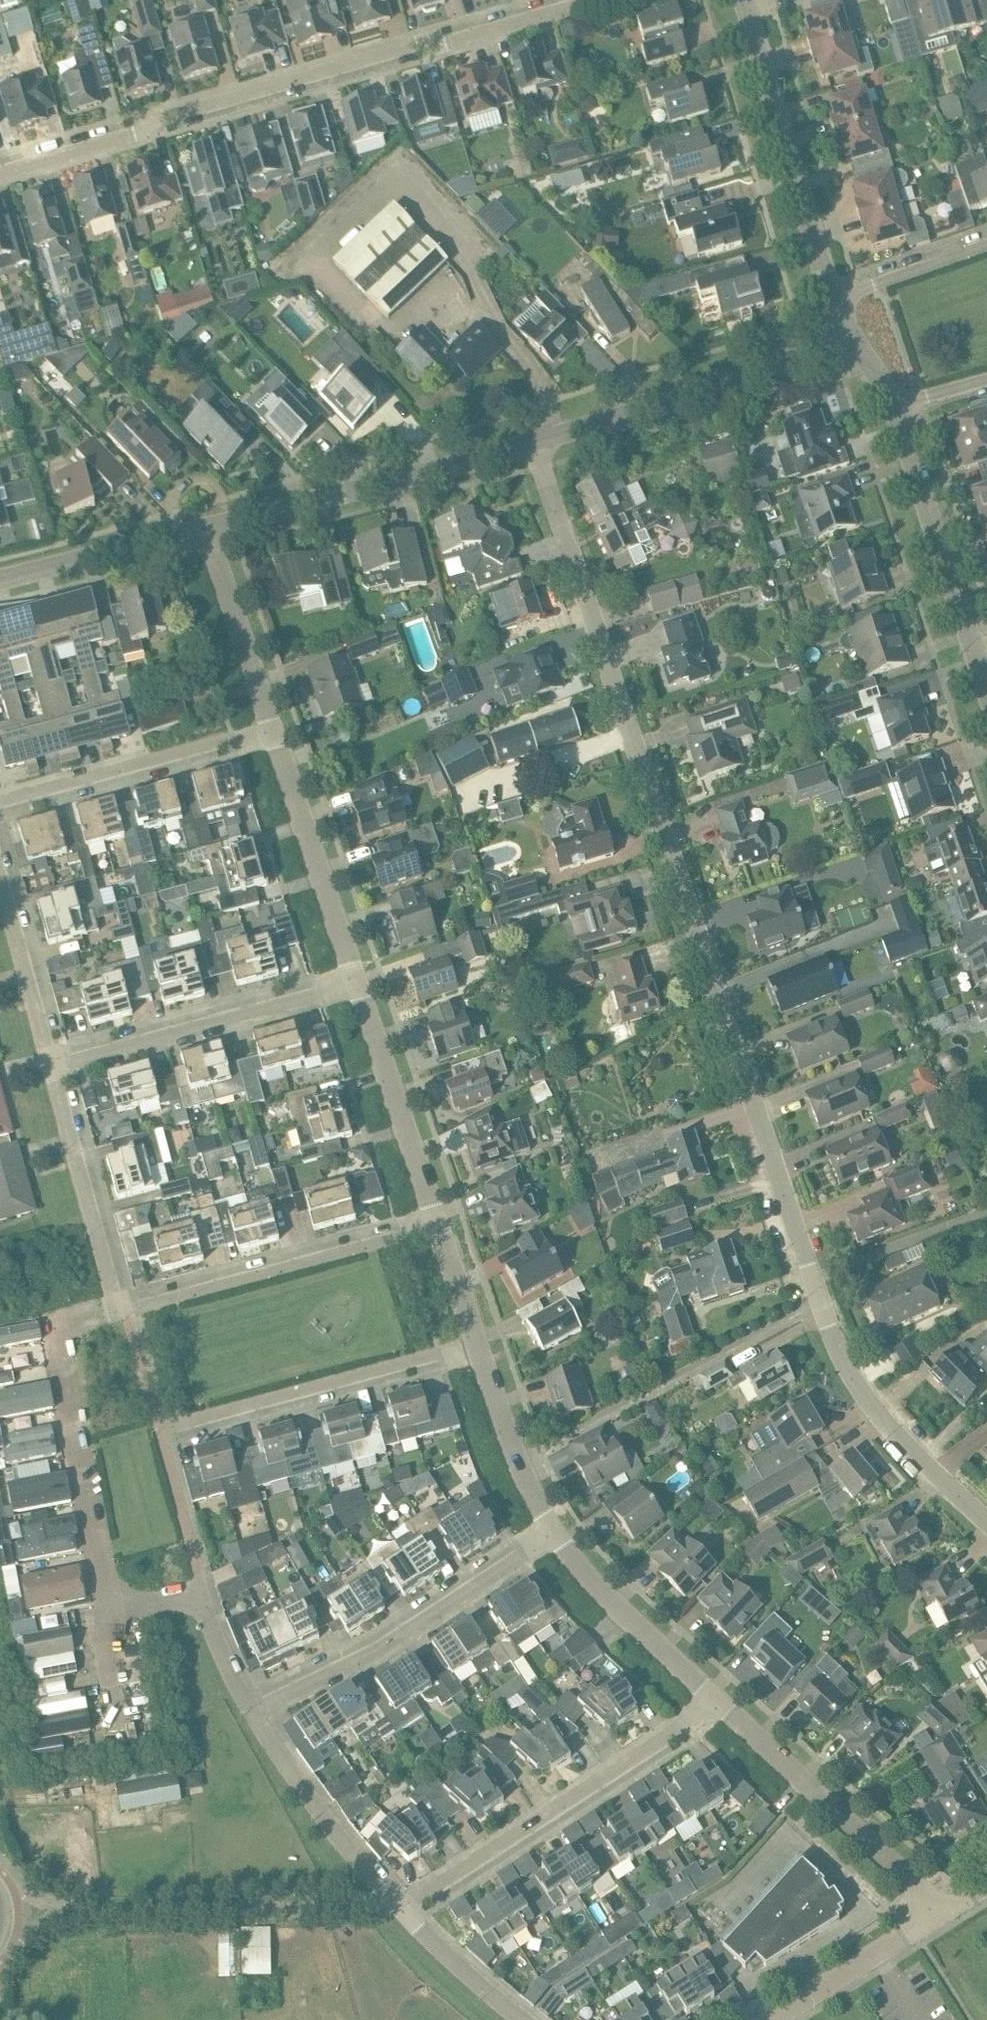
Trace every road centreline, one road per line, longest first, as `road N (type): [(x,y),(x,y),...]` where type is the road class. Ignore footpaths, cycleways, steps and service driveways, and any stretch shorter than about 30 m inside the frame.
road 1 (residential): [(986,1517),(865,1397),(839,1350),(535,442)]
road 2 (residential): [(0,175),(602,0)]
road 3 (residential): [(399,1907),(713,1699)]
road 4 (residential): [(255,1713),(365,1658),(555,1533)]
road 5 (unclassified): [(205,528),(535,442)]
road 6 (residential): [(108,1603),(63,1347),(74,1320),(121,1305)]
road 7 (residential): [(155,1427),(478,1347)]
road 8 (unclassified): [(535,442),(850,344)]
road 9 (residential): [(121,1305),(441,1225)]
road 10 (residential): [(51,1065),(354,980)]
road 11 (residential): [(945,1909),(713,1699)]
road 12 (residential): [(743,0),(831,298)]
road 13 (residential): [(0,801),(273,730)]
road 14 (residential): [(354,980),(273,730)]
road 15 (residential): [(441,1225),(354,980)]
road 16 (residential): [(974,654),(896,406)]
road 17 (residential): [(121,1305),(51,1065)]
road 18 (residential): [(255,1713),(319,1815),(399,1907)]
road 19 (residential): [(713,1699),(555,1533)]
road 20 (residential): [(108,1603),(202,1592),(222,1653),(255,1713)]
road 21 (residential): [(273,730),(205,528)]
road 22 (unclassified): [(0,579),(205,528)]
road 23 (residential): [(772,2019),(945,1909)]
road 24 (residential): [(555,1533),(522,1470),(478,1347)]
road 25 (residential): [(51,1065),(0,871)]
road 26 (residential): [(399,1907),(453,1965),(524,2019)]
road 27 (unclassified): [(986,242),(831,298)]
road 28 (residential): [(478,1347),(441,1225)]

